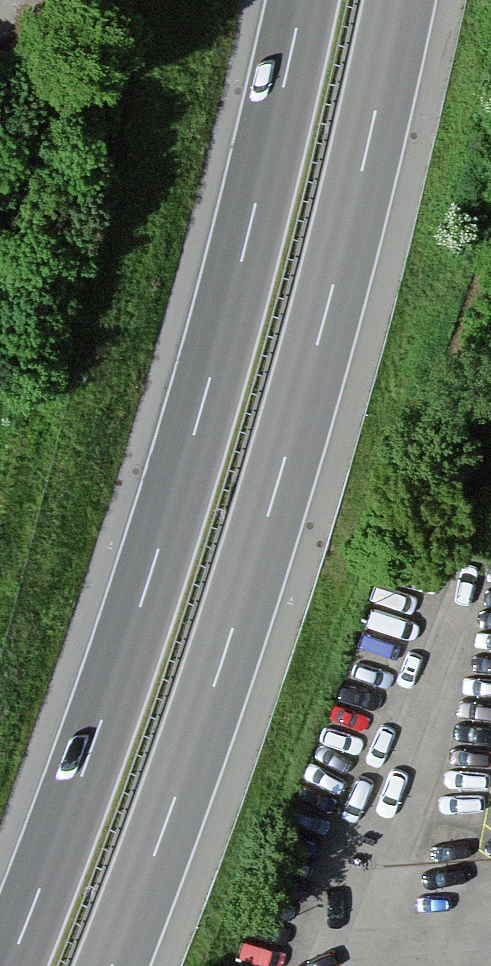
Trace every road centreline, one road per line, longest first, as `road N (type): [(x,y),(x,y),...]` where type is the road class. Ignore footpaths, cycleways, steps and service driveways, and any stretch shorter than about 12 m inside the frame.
road 1 (motorway): [(302,0),(194,435),(84,770),(10,965)]
road 2 (motorway): [(112,965),(285,459),(399,0)]

